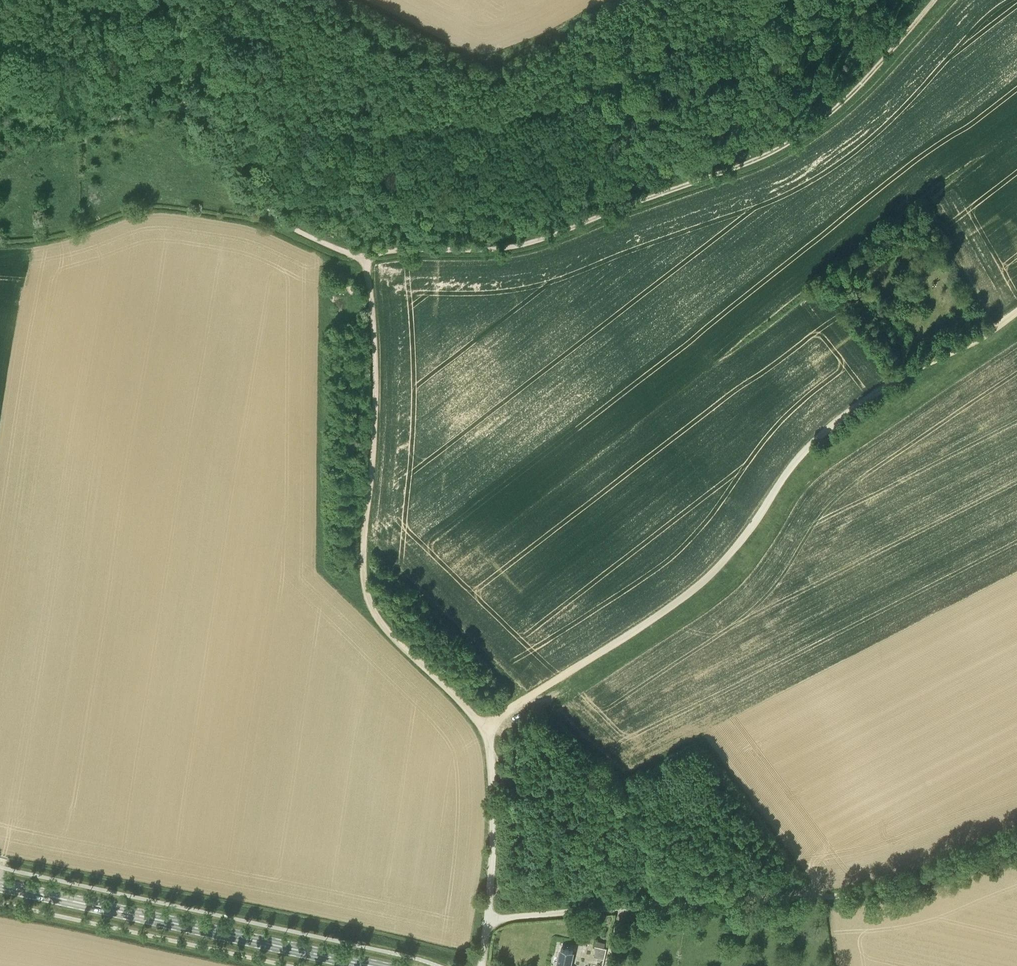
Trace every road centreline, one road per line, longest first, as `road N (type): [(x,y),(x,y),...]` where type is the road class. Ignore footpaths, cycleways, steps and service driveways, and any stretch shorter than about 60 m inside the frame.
road 1 (track): [(1016,311),(869,398),(800,456),(731,553),(692,590),(483,729)]
road 2 (track): [(364,257),(534,242),(755,160),(835,109),(934,0)]
road 3 (track): [(487,920),(857,895),(1016,844)]
road 4 (track): [(483,729),(381,625),(366,591),(376,388),(364,257)]
road 5 (track): [(0,135),(181,108),(278,216),(364,257)]
road 6 (primary): [(370,965),(0,885)]
road 7 (track): [(483,729),(492,785),(487,920)]

